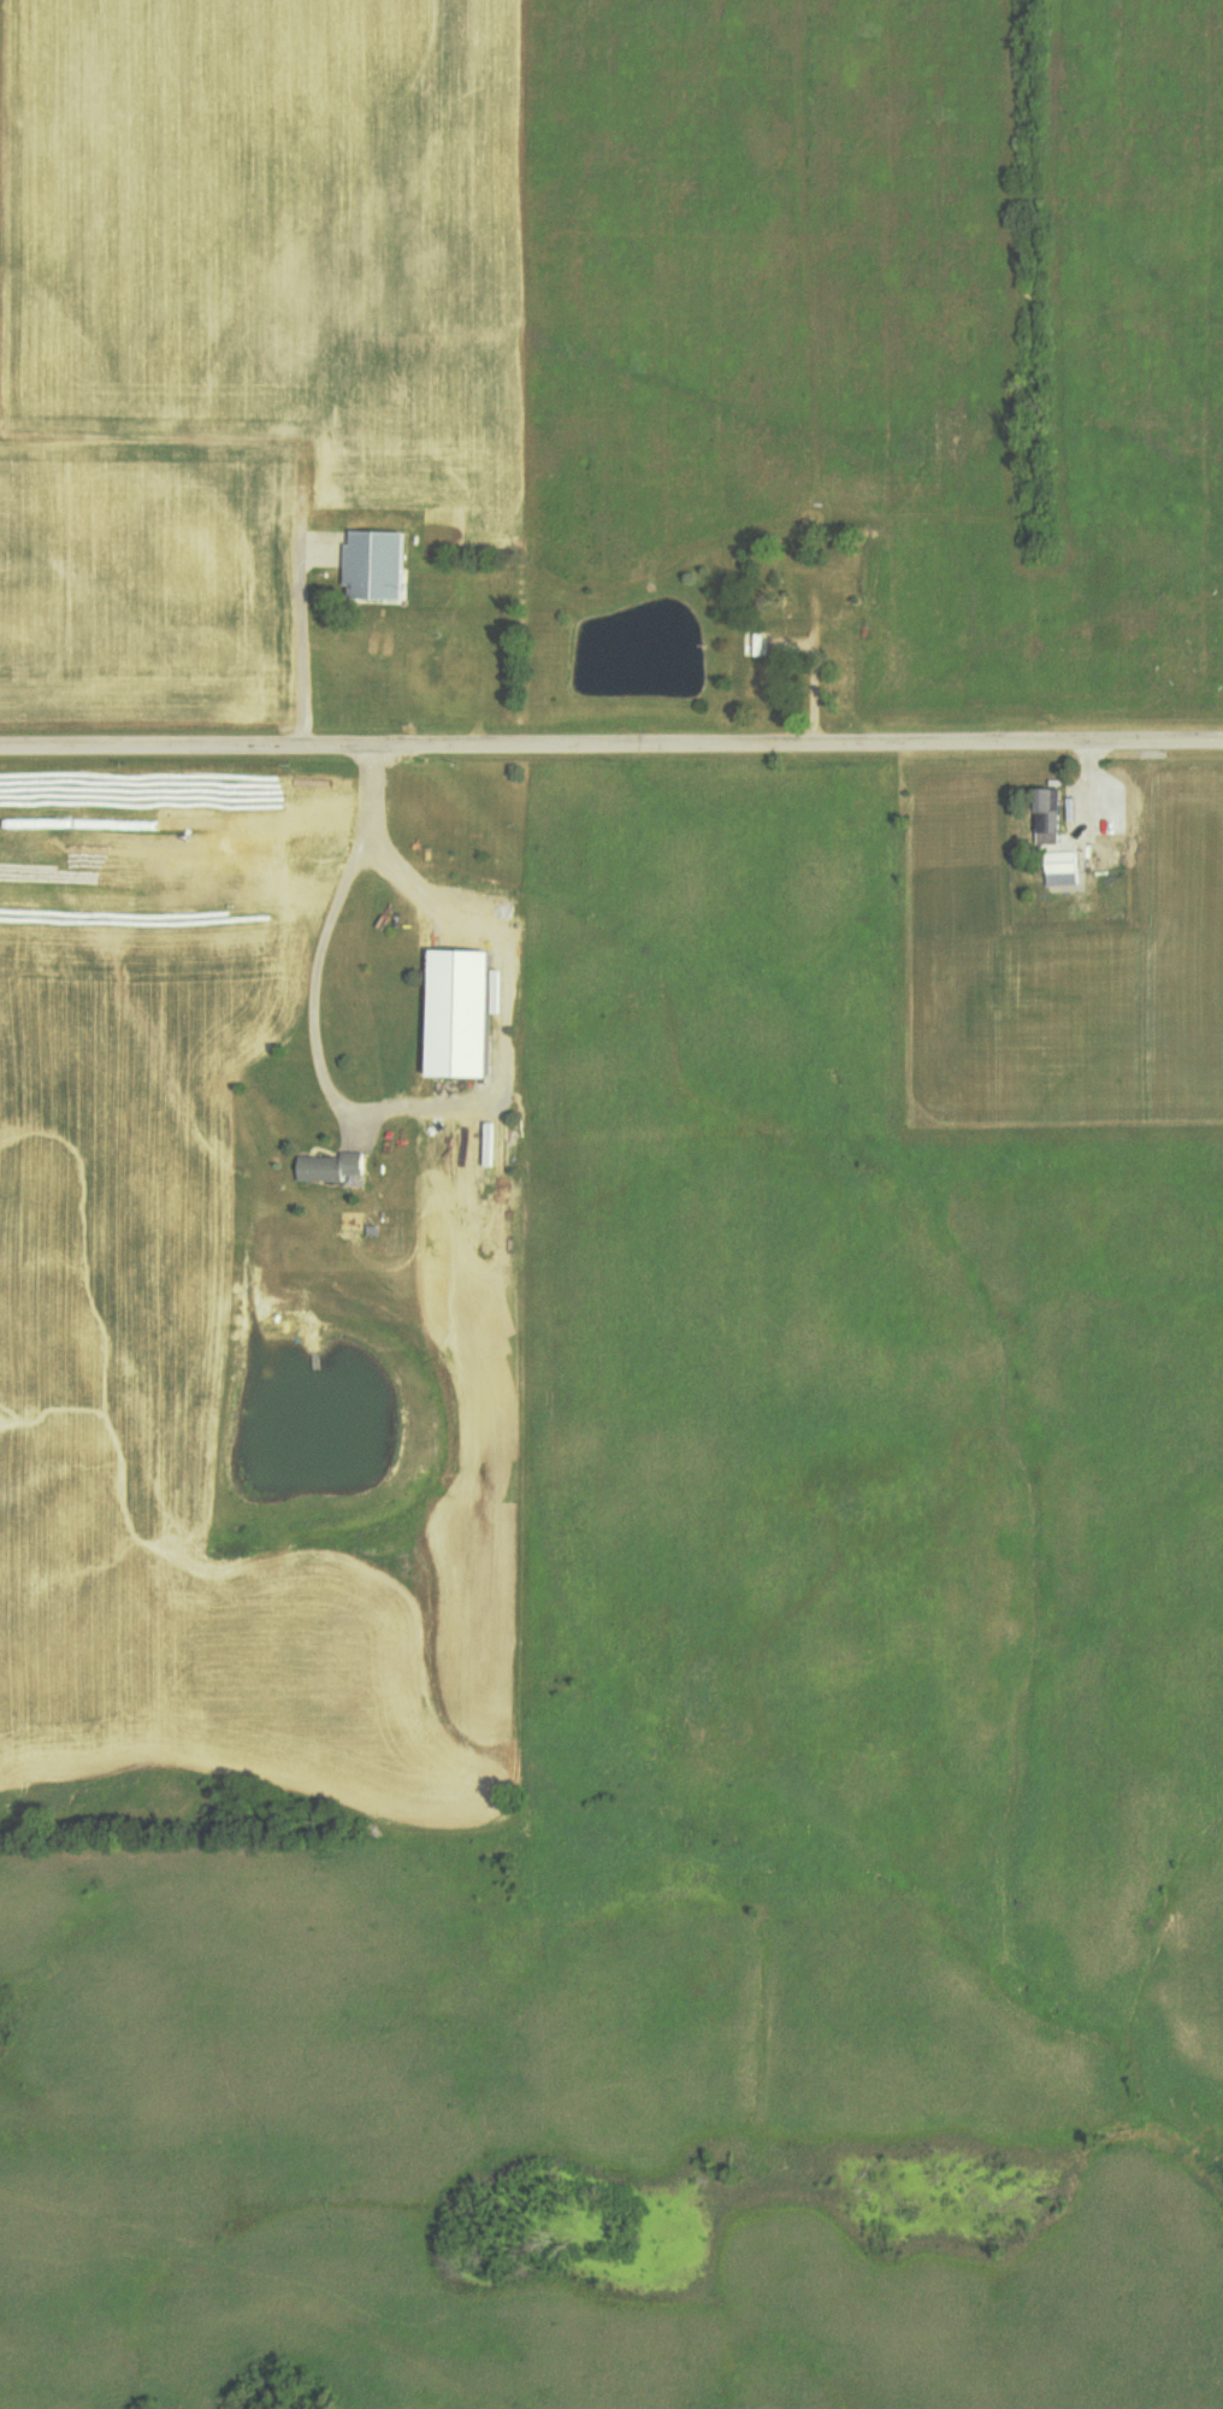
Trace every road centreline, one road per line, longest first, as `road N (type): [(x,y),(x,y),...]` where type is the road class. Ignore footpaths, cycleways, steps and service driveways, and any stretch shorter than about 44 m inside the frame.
road 1 (tertiary): [(0,750),(1222,745)]

